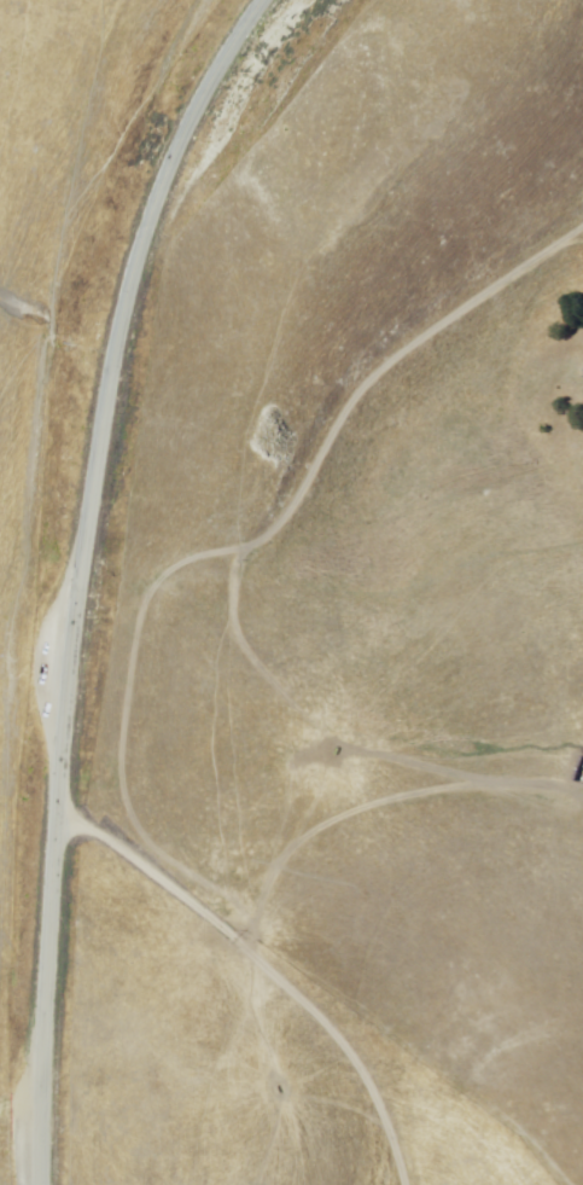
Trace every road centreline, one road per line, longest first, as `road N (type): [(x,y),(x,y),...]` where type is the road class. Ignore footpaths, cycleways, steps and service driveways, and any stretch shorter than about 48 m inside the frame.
road 1 (track): [(397,1184),(379,1104),(330,1021),(186,898),(128,815),(119,773),(138,637),(165,579),(256,547),(369,368),(582,221)]
road 2 (secondary): [(35,1113),(65,640),(117,330),(182,133),(258,0)]
road 3 (track): [(186,898),(122,852),(51,823)]

